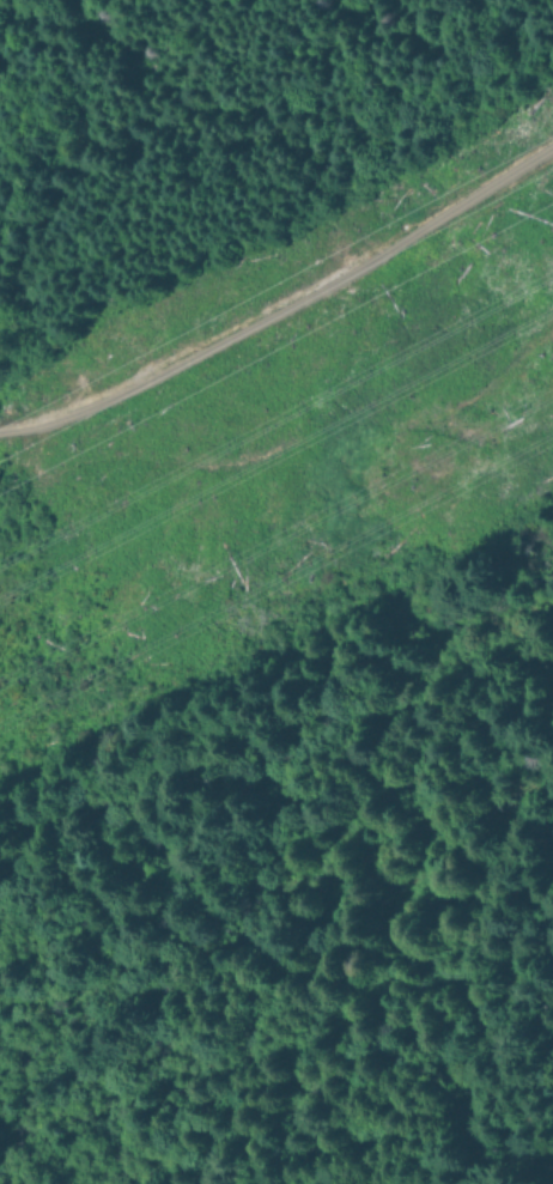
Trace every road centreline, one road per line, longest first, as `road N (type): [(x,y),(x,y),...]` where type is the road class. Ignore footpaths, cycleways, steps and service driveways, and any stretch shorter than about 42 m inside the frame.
road 1 (track): [(552,145),(303,300),(83,408),(0,428)]

